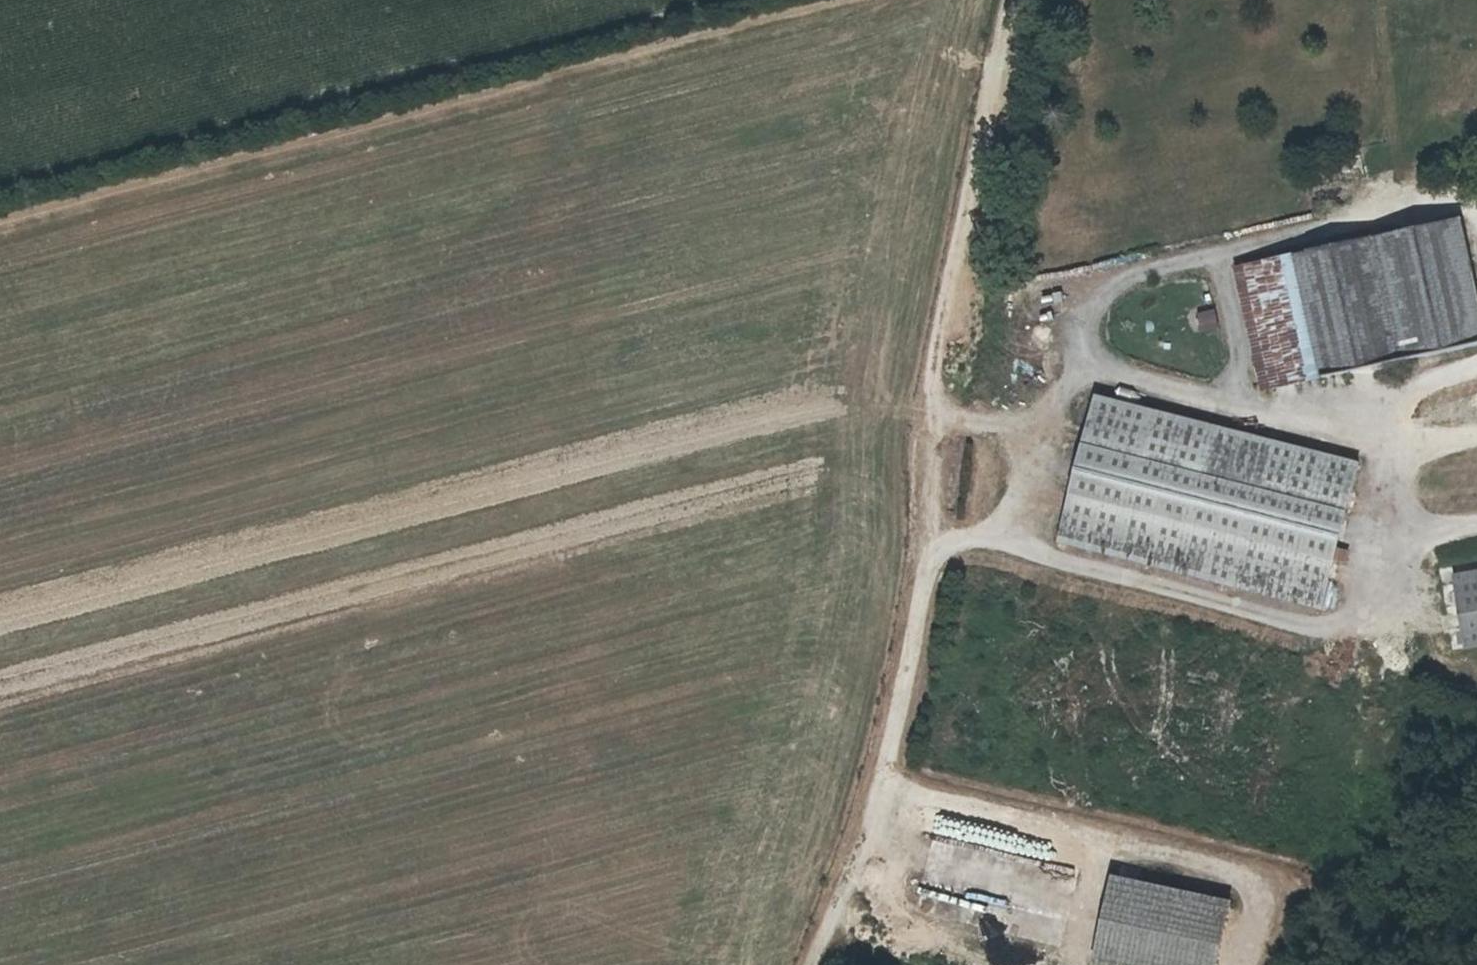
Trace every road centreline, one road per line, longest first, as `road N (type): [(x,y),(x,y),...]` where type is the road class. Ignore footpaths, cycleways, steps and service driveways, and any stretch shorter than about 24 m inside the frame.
road 1 (track): [(1006,0),(930,347),(883,774),(1093,830)]

